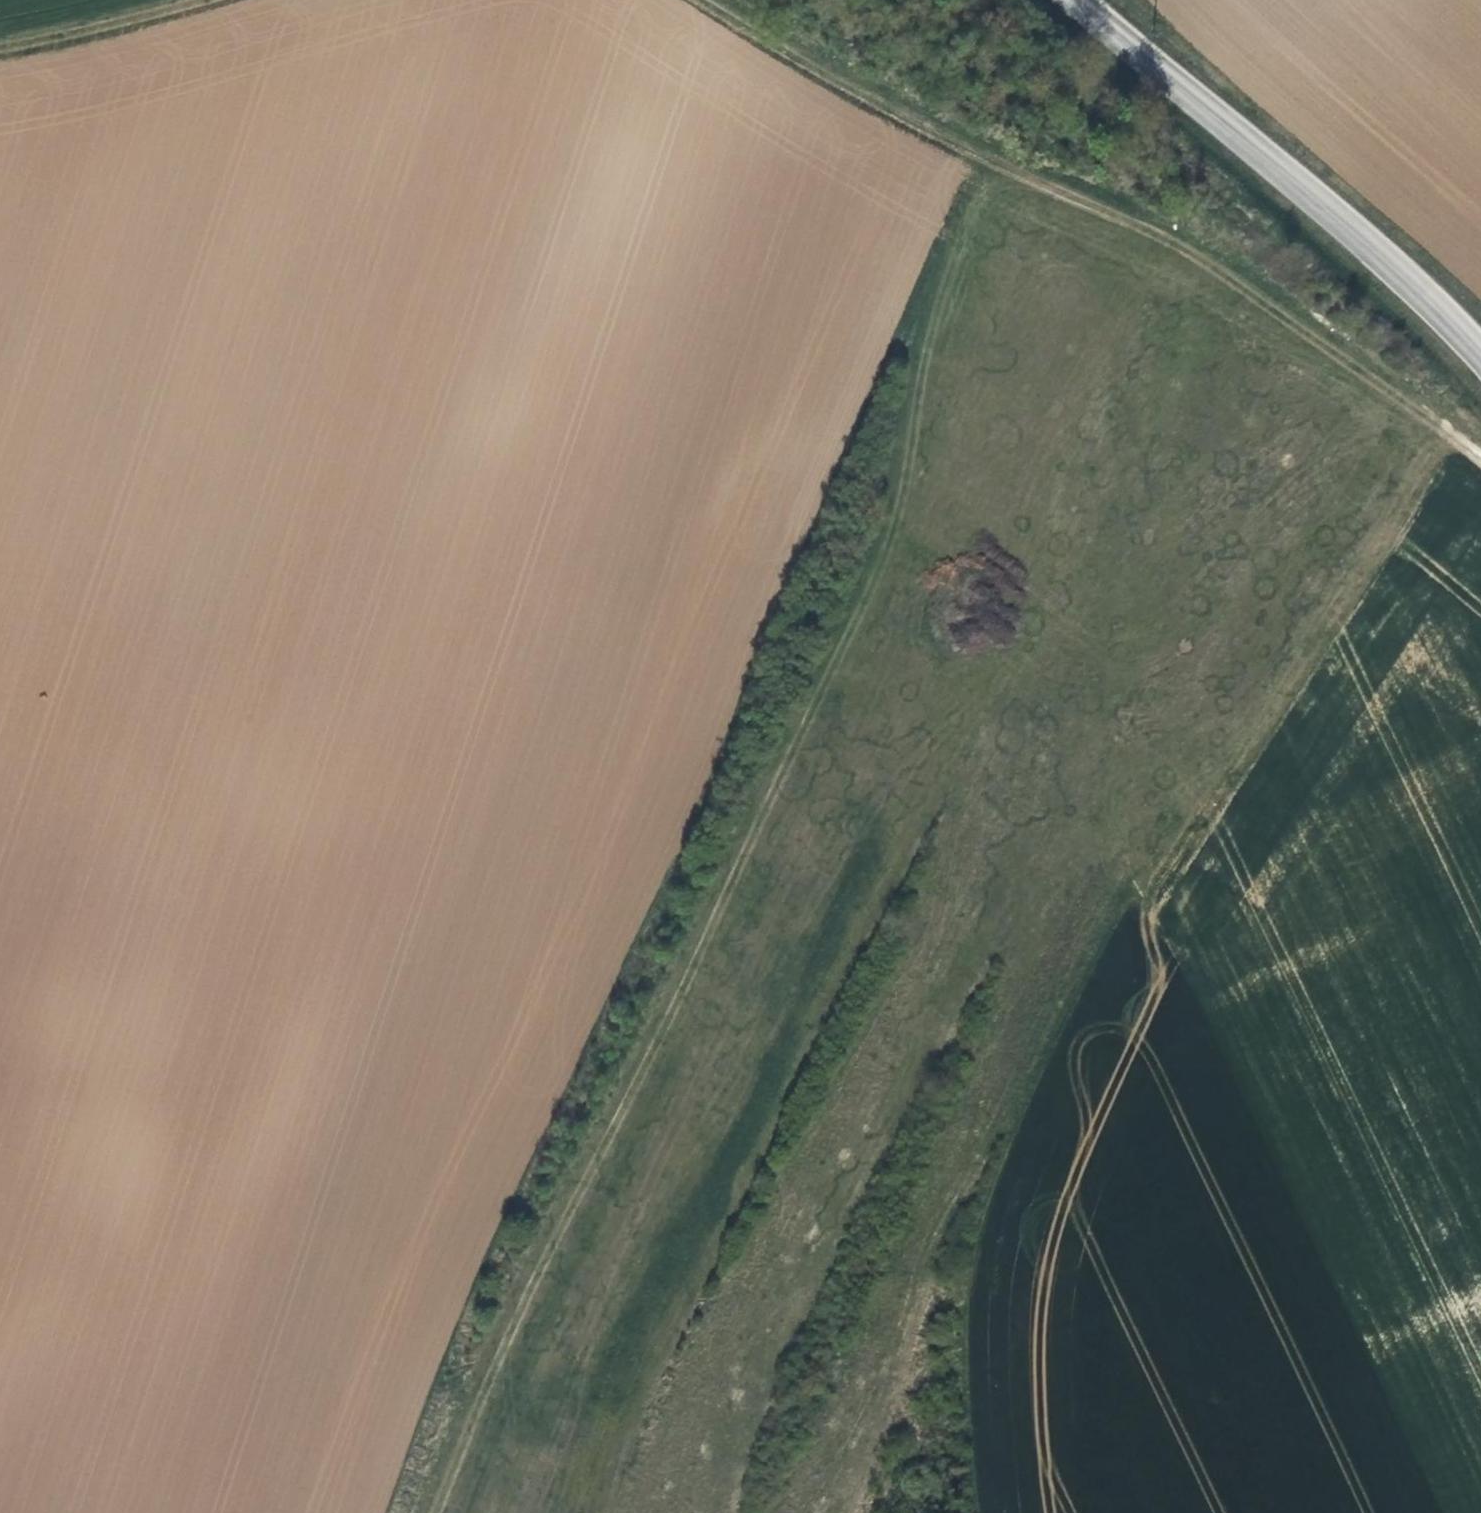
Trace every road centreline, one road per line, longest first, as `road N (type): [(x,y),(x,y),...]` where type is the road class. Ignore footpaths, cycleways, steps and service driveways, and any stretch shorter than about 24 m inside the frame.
road 1 (track): [(699,0),(990,157),(1151,228),(1439,419),(1480,458)]
road 2 (tertiary): [(1480,353),(1288,175),(1080,0)]
road 3 (track): [(0,44),(166,0)]

